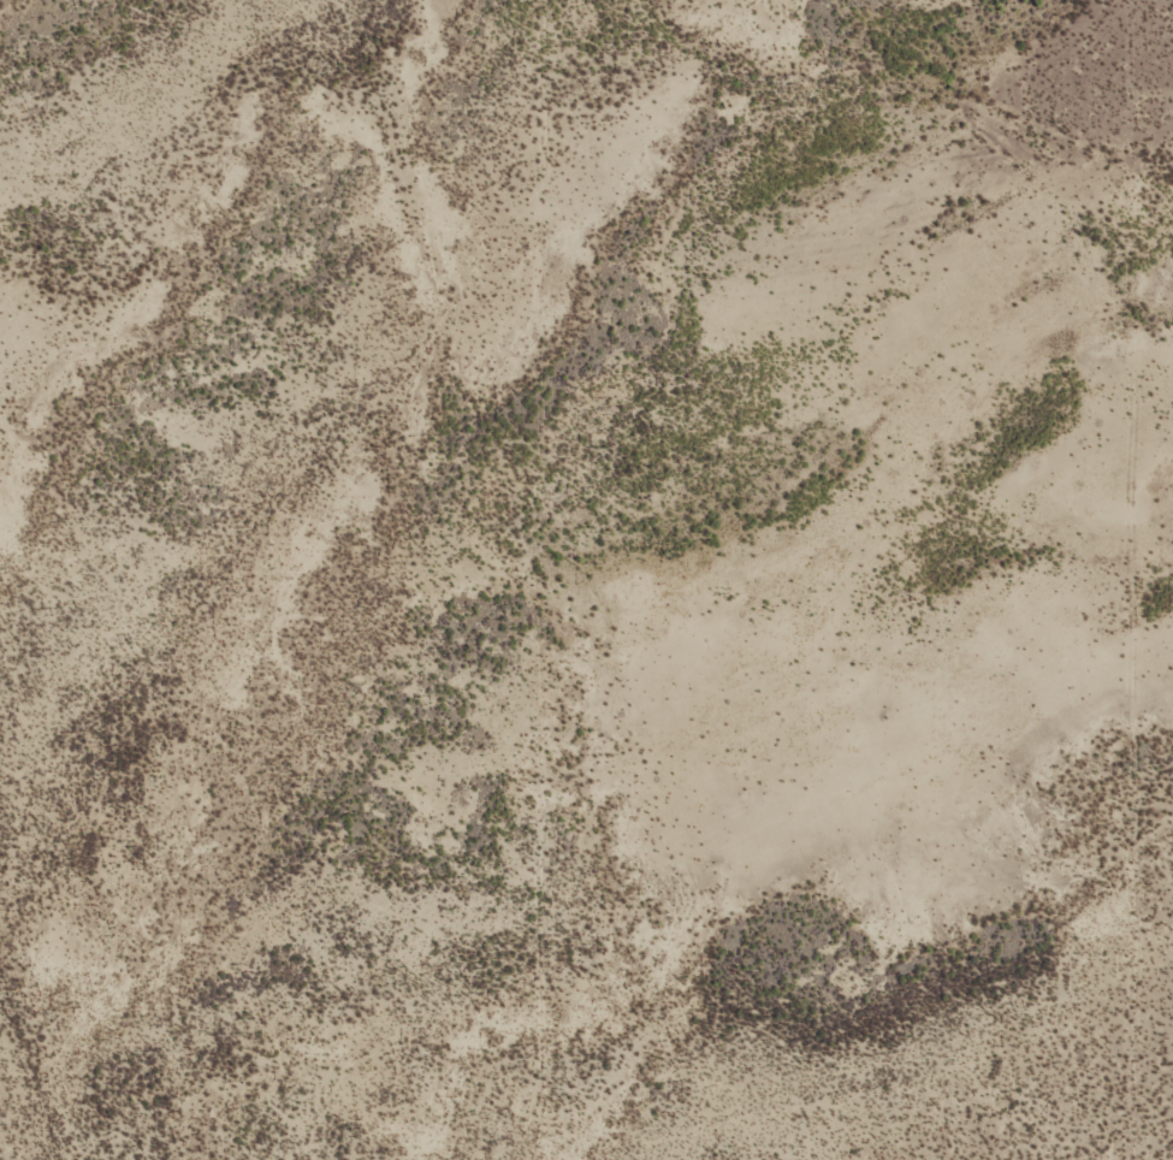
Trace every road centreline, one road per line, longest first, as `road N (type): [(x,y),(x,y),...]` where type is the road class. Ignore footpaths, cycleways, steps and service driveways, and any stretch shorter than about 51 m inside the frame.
road 1 (track): [(901,0),(1172,125)]

